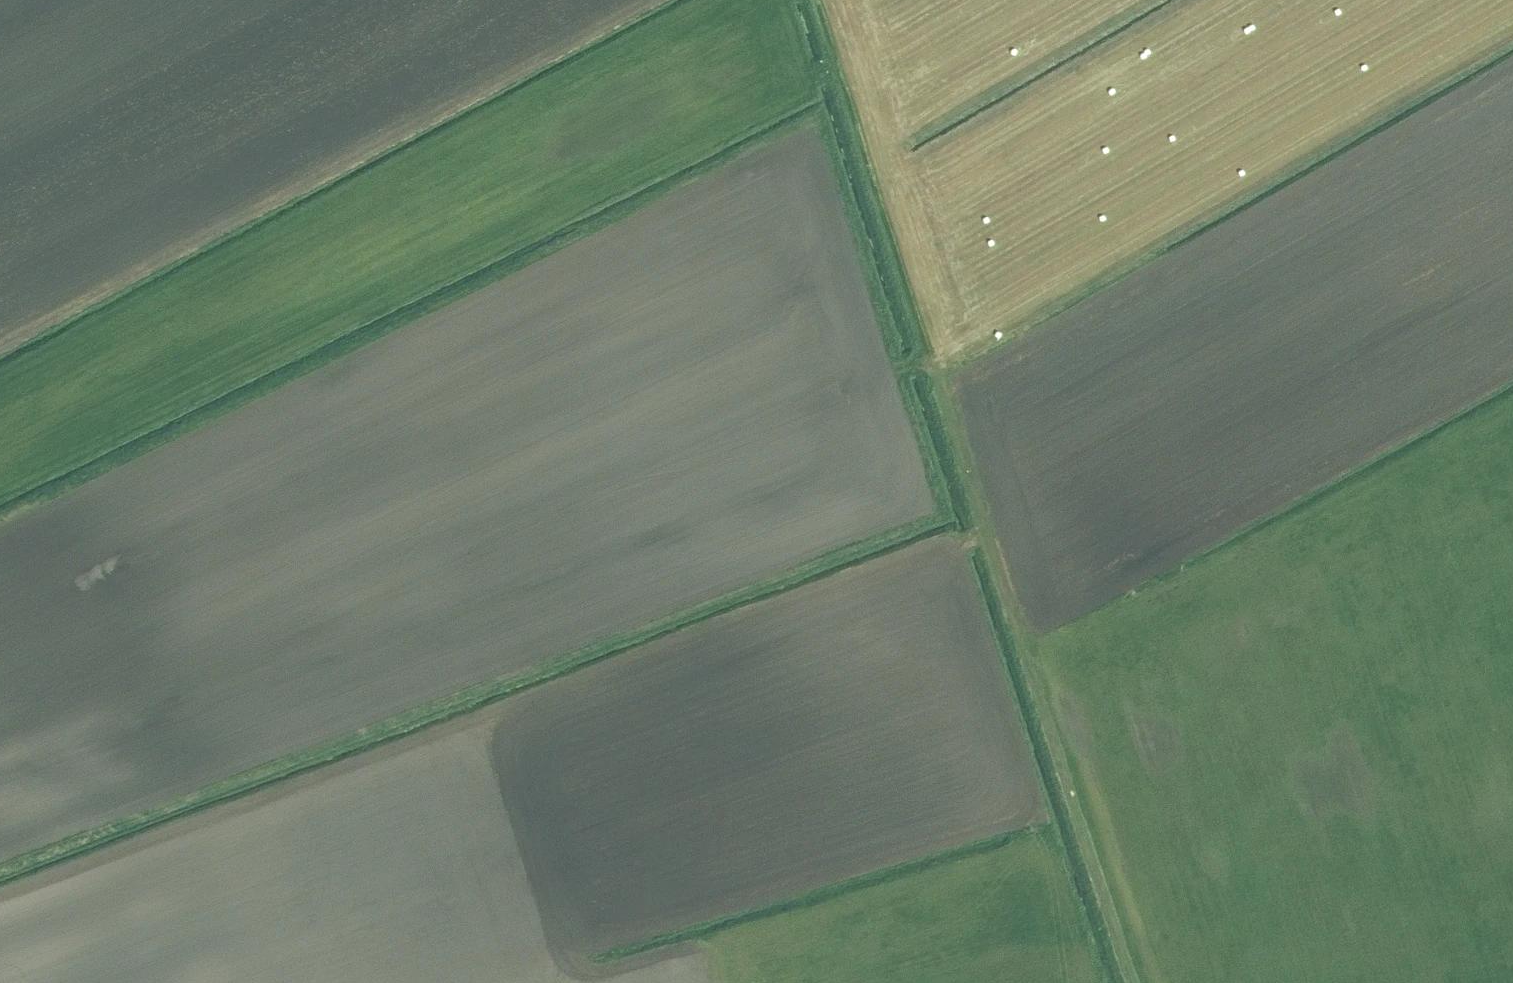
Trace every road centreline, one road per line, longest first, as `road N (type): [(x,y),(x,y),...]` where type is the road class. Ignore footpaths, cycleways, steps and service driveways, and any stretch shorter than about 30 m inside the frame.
road 1 (track): [(1135,982),(815,0)]

